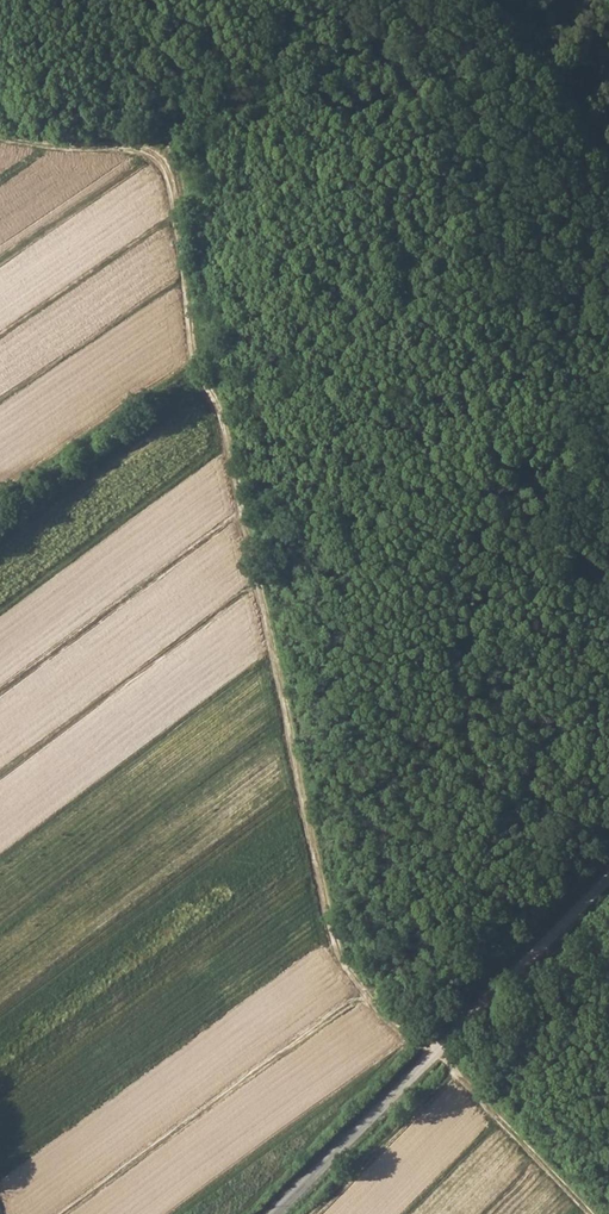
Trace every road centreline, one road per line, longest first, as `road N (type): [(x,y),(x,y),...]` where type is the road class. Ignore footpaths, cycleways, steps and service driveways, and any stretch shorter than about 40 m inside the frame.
road 1 (unclassified): [(608,877),(276,1213)]

